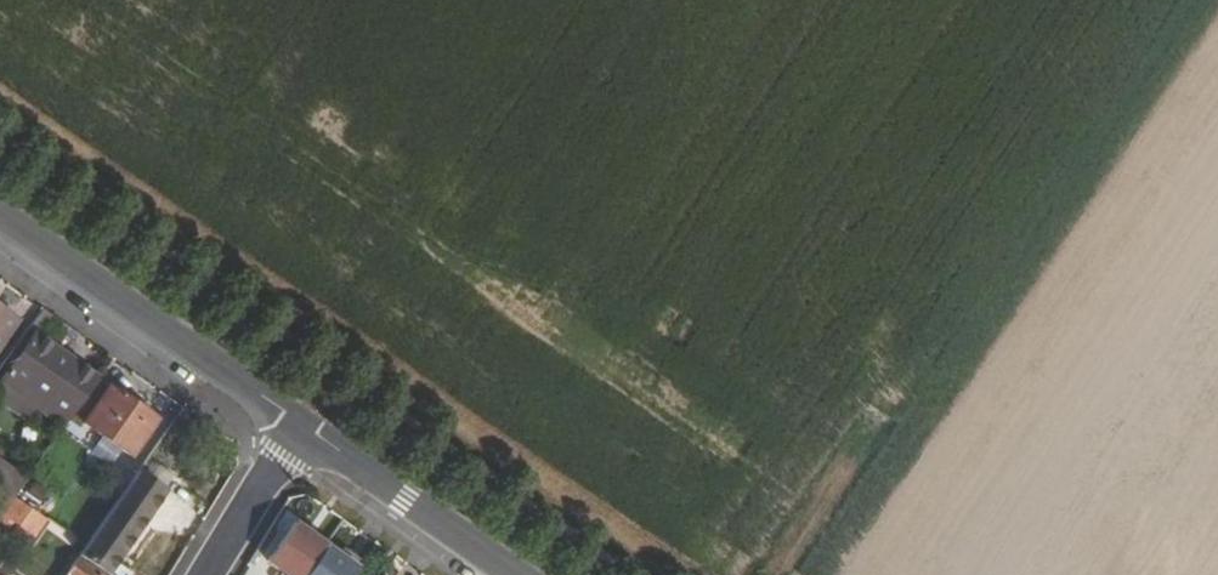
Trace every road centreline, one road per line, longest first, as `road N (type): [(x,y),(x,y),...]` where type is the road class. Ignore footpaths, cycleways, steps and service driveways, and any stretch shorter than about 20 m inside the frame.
road 1 (tertiary): [(301,424),(0,214)]
road 2 (tertiary): [(511,574),(301,424)]
road 3 (residential): [(209,574),(301,424)]

